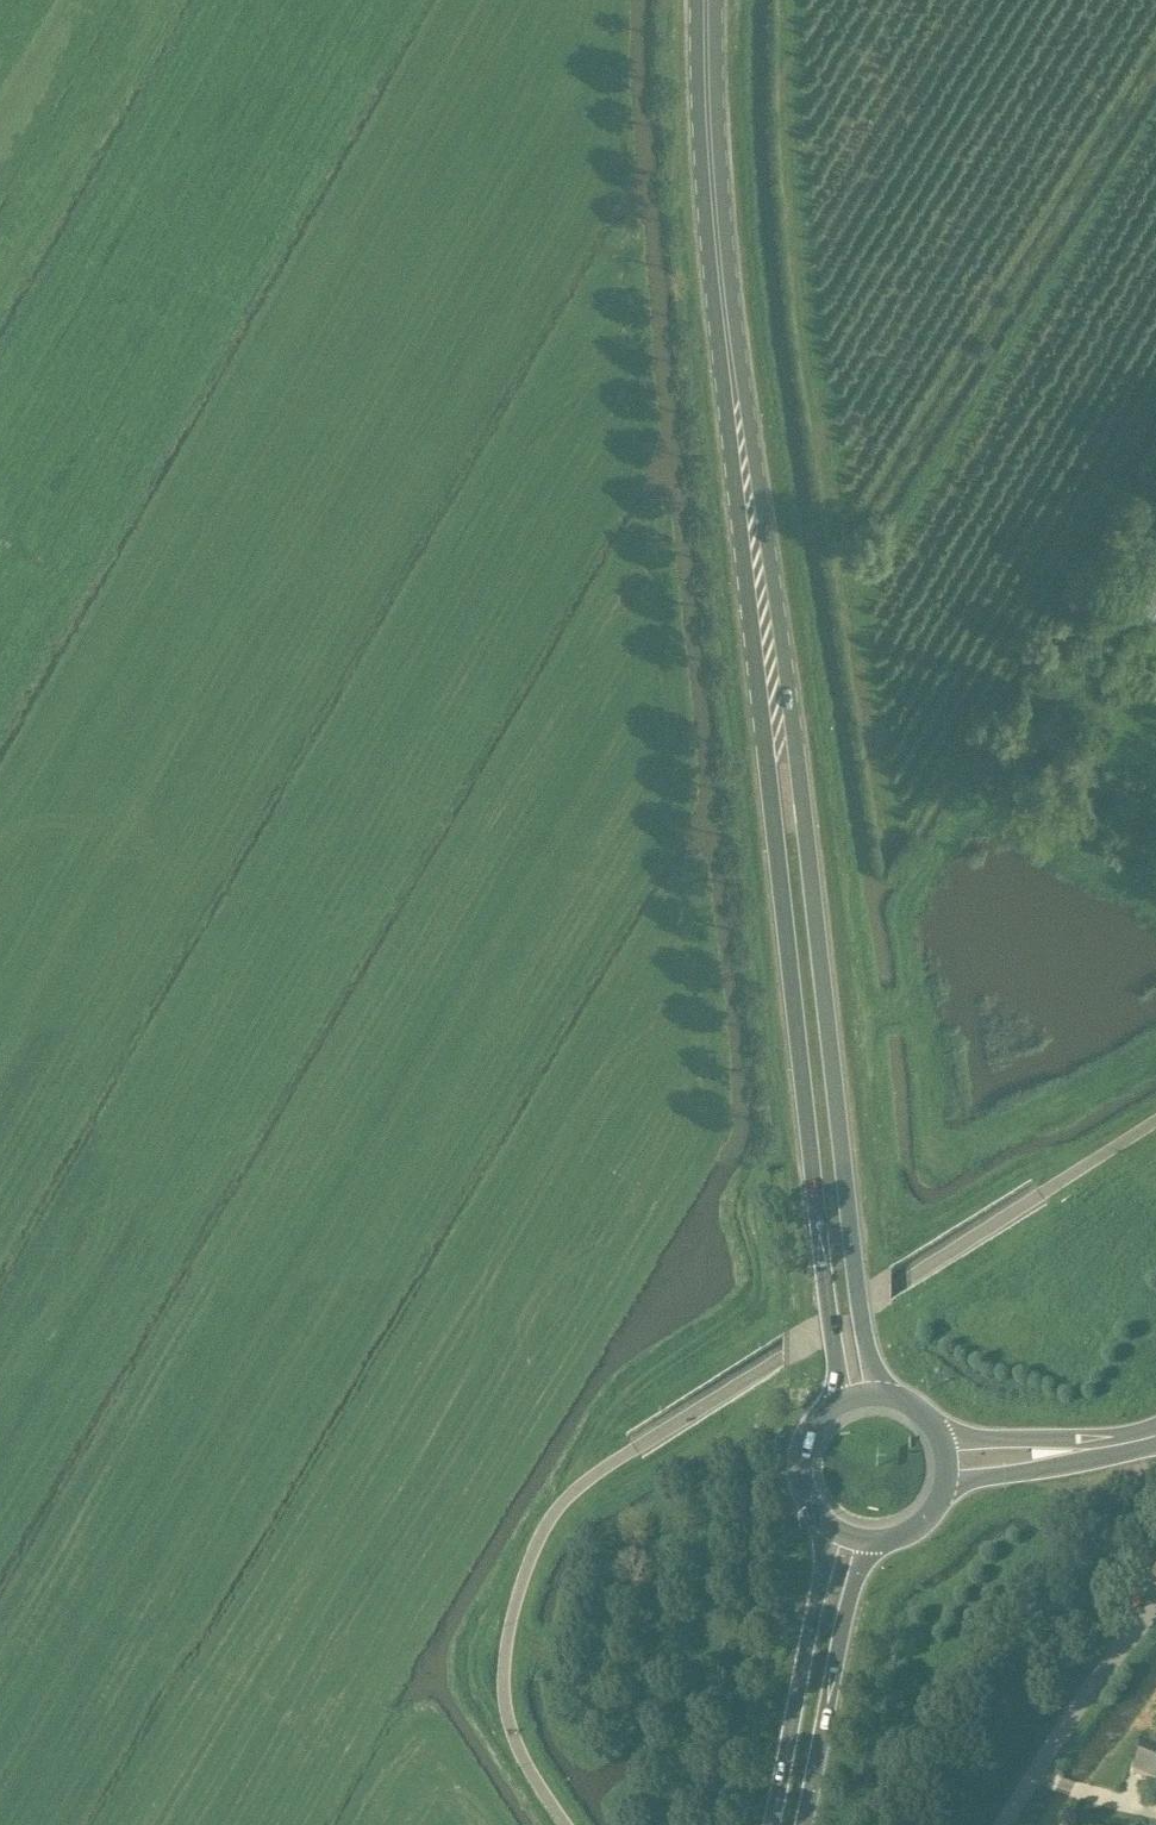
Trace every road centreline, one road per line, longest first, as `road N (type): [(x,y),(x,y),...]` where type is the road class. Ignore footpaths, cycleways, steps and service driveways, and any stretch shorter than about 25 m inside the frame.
road 1 (primary): [(763,627),(765,765),(834,1406)]
road 2 (primary): [(879,1395),(858,1282),(796,761),(763,627)]
road 3 (primary): [(763,627),(709,130),(706,0)]
road 4 (primary): [(825,1523),(826,1563),(772,1824)]
road 5 (primary): [(803,1824),(842,1639),(872,1541)]
road 6 (unclassified): [(1155,1608),(1106,1669),(1005,1824)]
road 7 (tertiary): [(1128,1445),(938,1431)]
road 8 (tertiary): [(943,1484),(1033,1472),(1128,1445)]
road 9 (primary): [(834,1406),(801,1449),(799,1476),(825,1523)]

